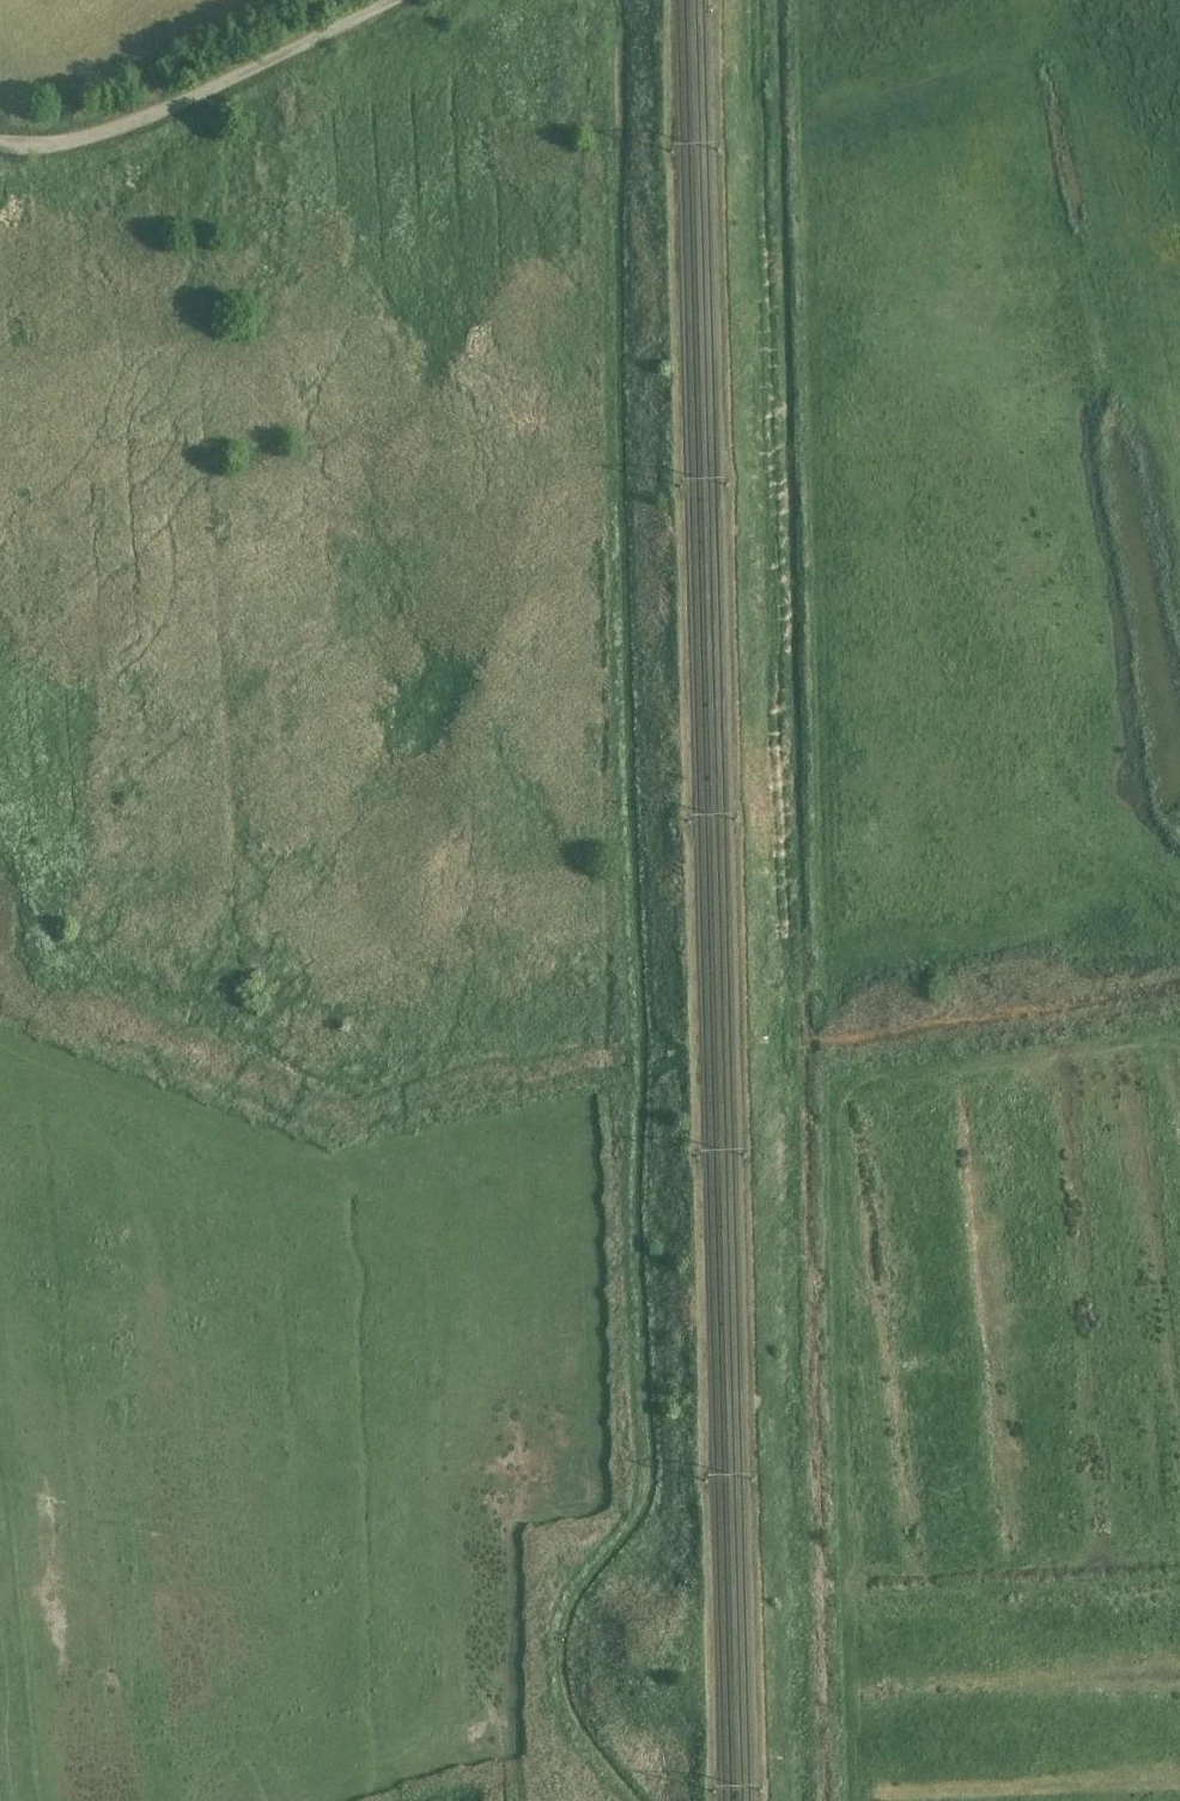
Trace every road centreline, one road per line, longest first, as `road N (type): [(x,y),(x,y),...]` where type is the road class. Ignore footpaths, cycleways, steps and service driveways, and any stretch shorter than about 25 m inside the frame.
road 1 (track): [(0,152),(20,158),(189,96),(396,0)]

